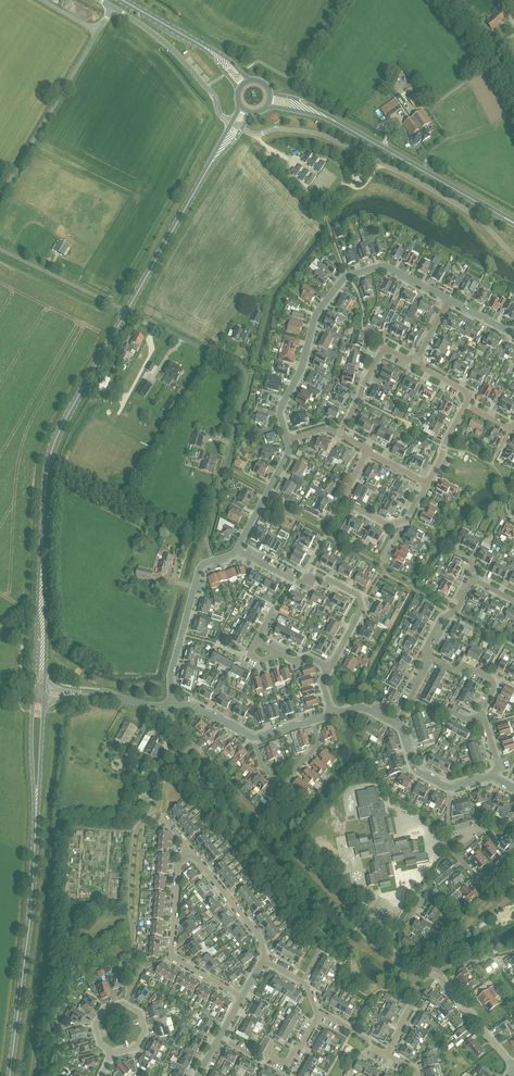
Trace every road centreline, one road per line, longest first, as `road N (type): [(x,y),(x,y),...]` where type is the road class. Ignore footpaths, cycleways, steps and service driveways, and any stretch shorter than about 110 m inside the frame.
road 1 (residential): [(213,561),(205,540),(246,373),(127,310)]
road 2 (unclassified): [(513,256),(458,204),(346,146),(310,133),(274,128),(256,138),(241,129)]
road 3 (residential): [(289,440),(282,405),(319,310),(342,281),(383,266),(449,299)]
road 4 (secondary): [(41,548),(49,458),(127,310)]
road 5 (secondary): [(8,1075),(37,824)]
road 6 (unclassified): [(0,198),(98,31)]
road 7 (primary): [(508,219),(341,125)]
road 8 (residential): [(242,997),(172,956),(179,870),(195,854)]
road 9 (secondary): [(127,310),(207,170)]
road 10 (residential): [(213,561),(200,569),(173,668),(172,705)]
road 11 (secondary): [(41,548),(34,694)]
road 12 (secondary): [(44,694),(41,548)]
road 13 (unclassified): [(127,310),(0,249)]
road 14 (residential): [(504,859),(478,880),(451,848),(451,789)]
road 15 (secondary): [(37,824),(44,694)]
road 16 (secondary): [(34,694),(37,824)]
road 17 (residential): [(342,432),(385,348),(416,363)]
road 18 (residential): [(44,694),(172,705)]
road 19 (residential): [(256,737),(262,764),(284,780),(318,745),(313,721)]
road 20 (residential): [(265,958),(257,934),(195,854)]
road 21 (residential): [(513,1067),(433,972)]
road 22 (unclassified): [(113,7),(170,47),(206,87)]
road 23 (residential): [(238,549),(289,440)]

